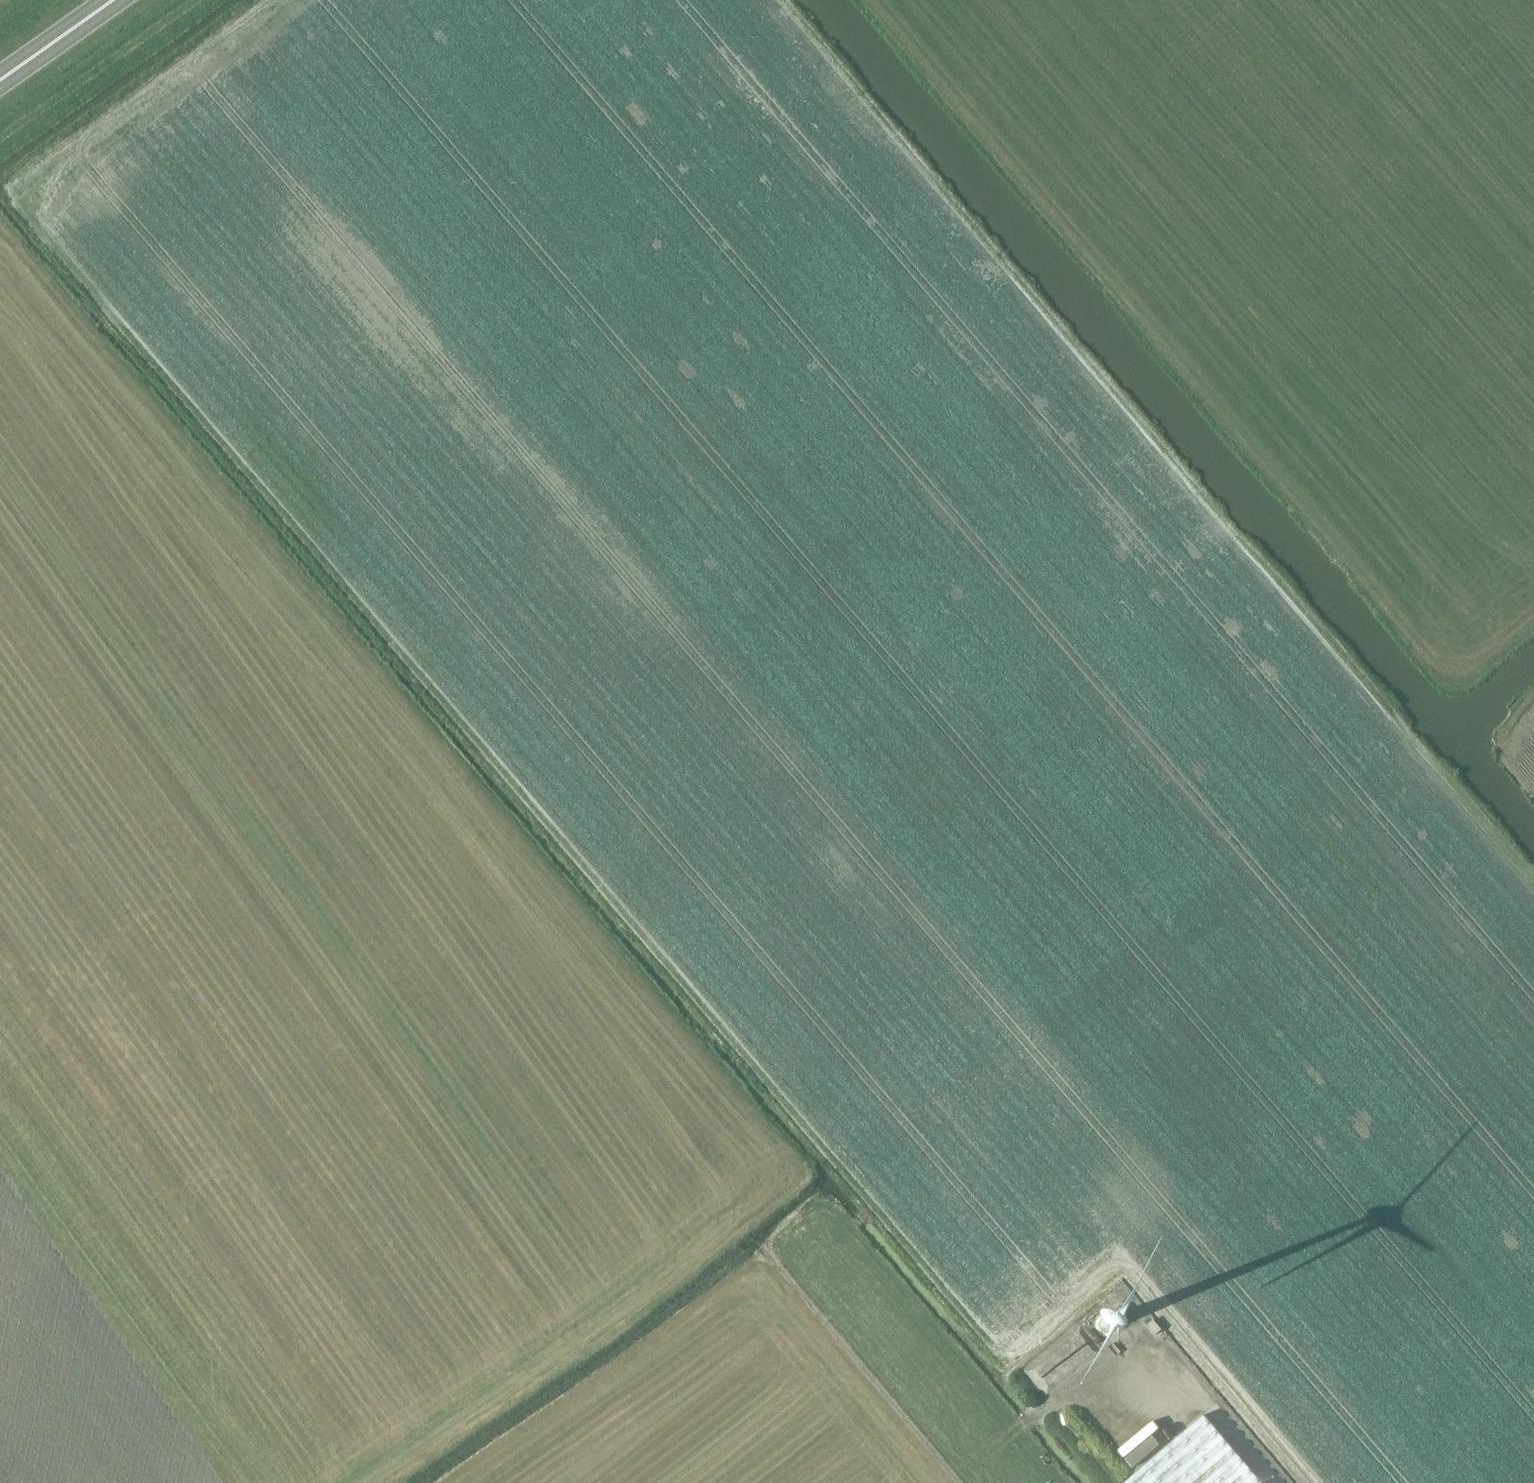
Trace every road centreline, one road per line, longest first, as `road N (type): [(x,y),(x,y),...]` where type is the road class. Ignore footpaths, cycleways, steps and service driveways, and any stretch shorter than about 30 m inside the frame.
road 1 (trunk): [(0,77),(109,0)]

